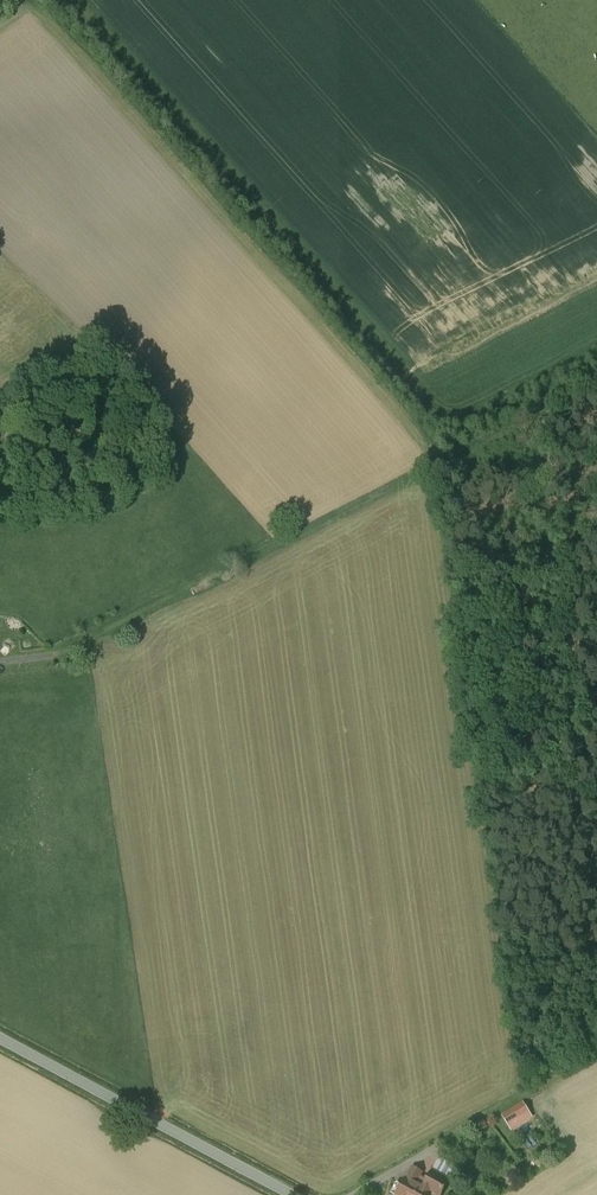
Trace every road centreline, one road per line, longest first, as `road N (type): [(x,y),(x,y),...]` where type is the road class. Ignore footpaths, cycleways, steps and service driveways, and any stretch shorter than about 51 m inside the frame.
road 1 (track): [(418,471),(52,656)]
road 2 (tertiary): [(0,1040),(291,1194)]

